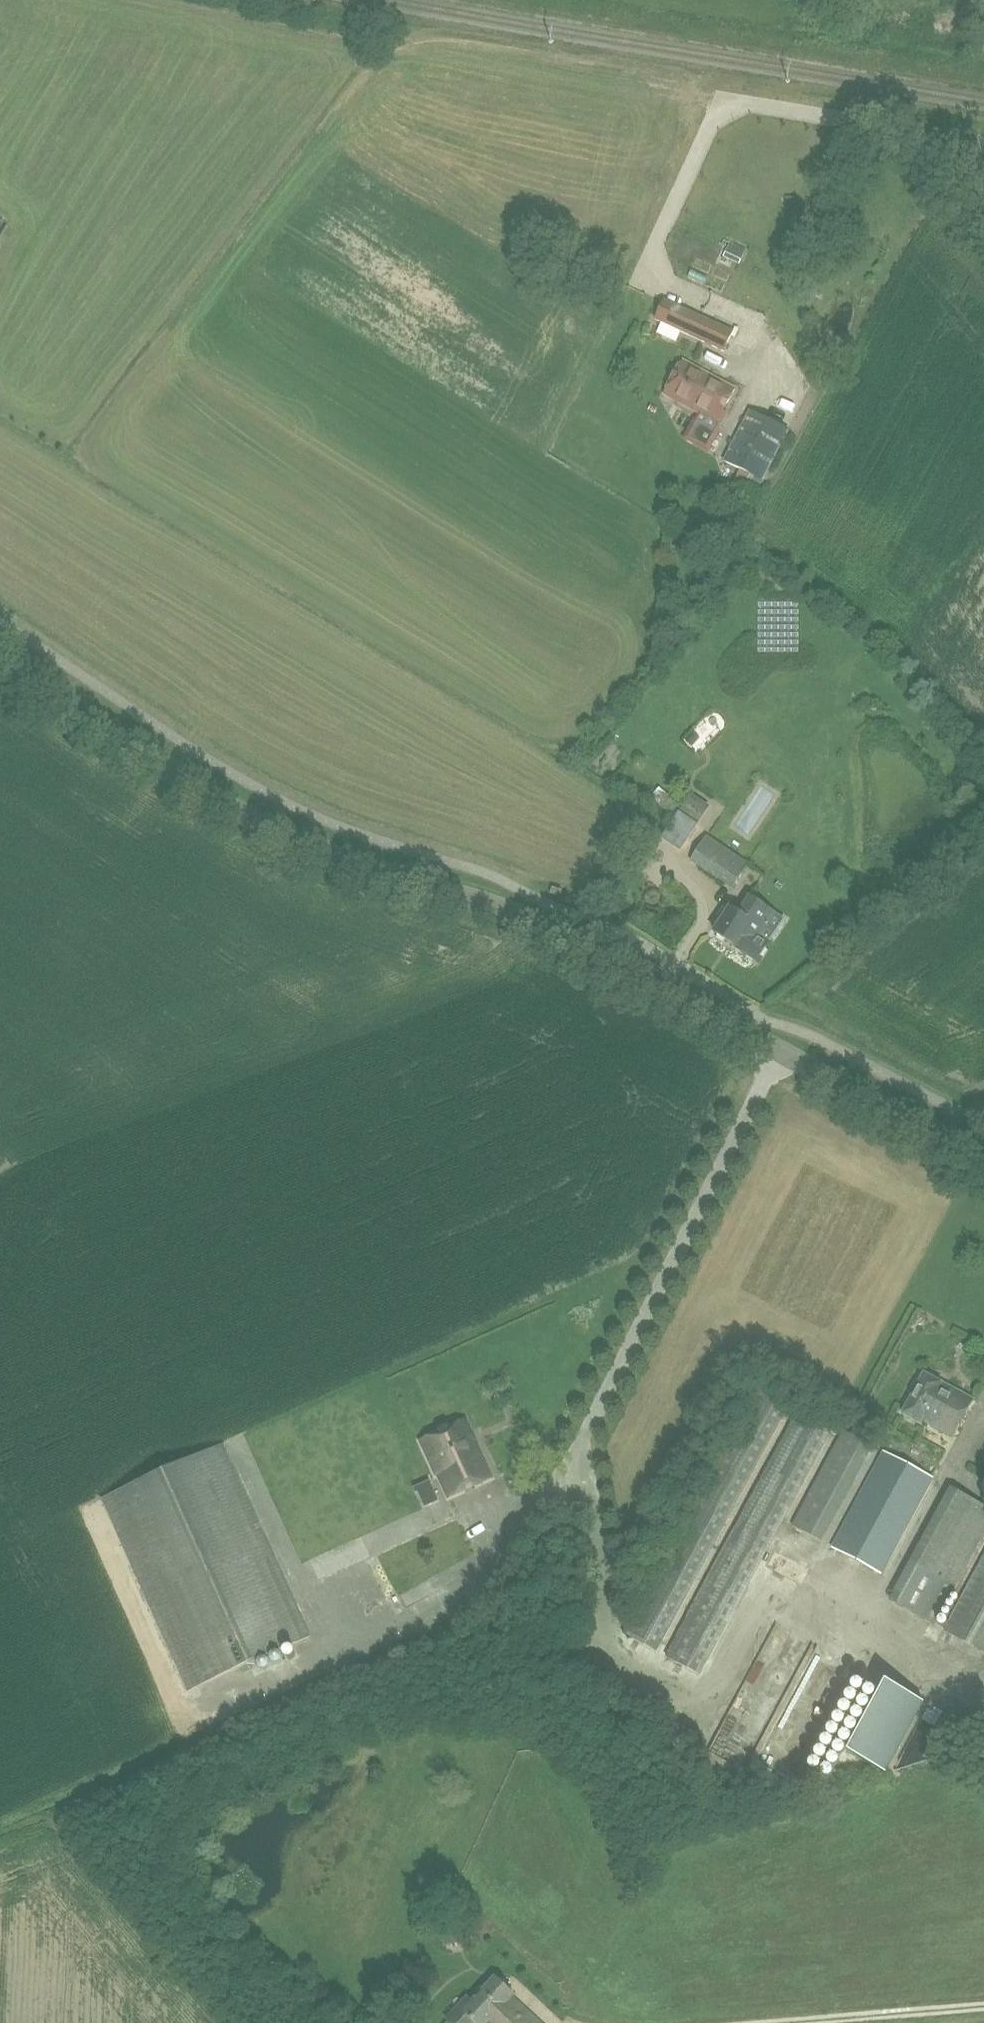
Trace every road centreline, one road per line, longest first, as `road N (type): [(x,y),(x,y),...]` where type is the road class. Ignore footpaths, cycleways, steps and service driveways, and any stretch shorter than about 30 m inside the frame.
road 1 (tertiary): [(983,1155),(563,930),(348,862),(258,822),(0,654)]
road 2 (unclassified): [(983,193),(916,132),(860,120)]

